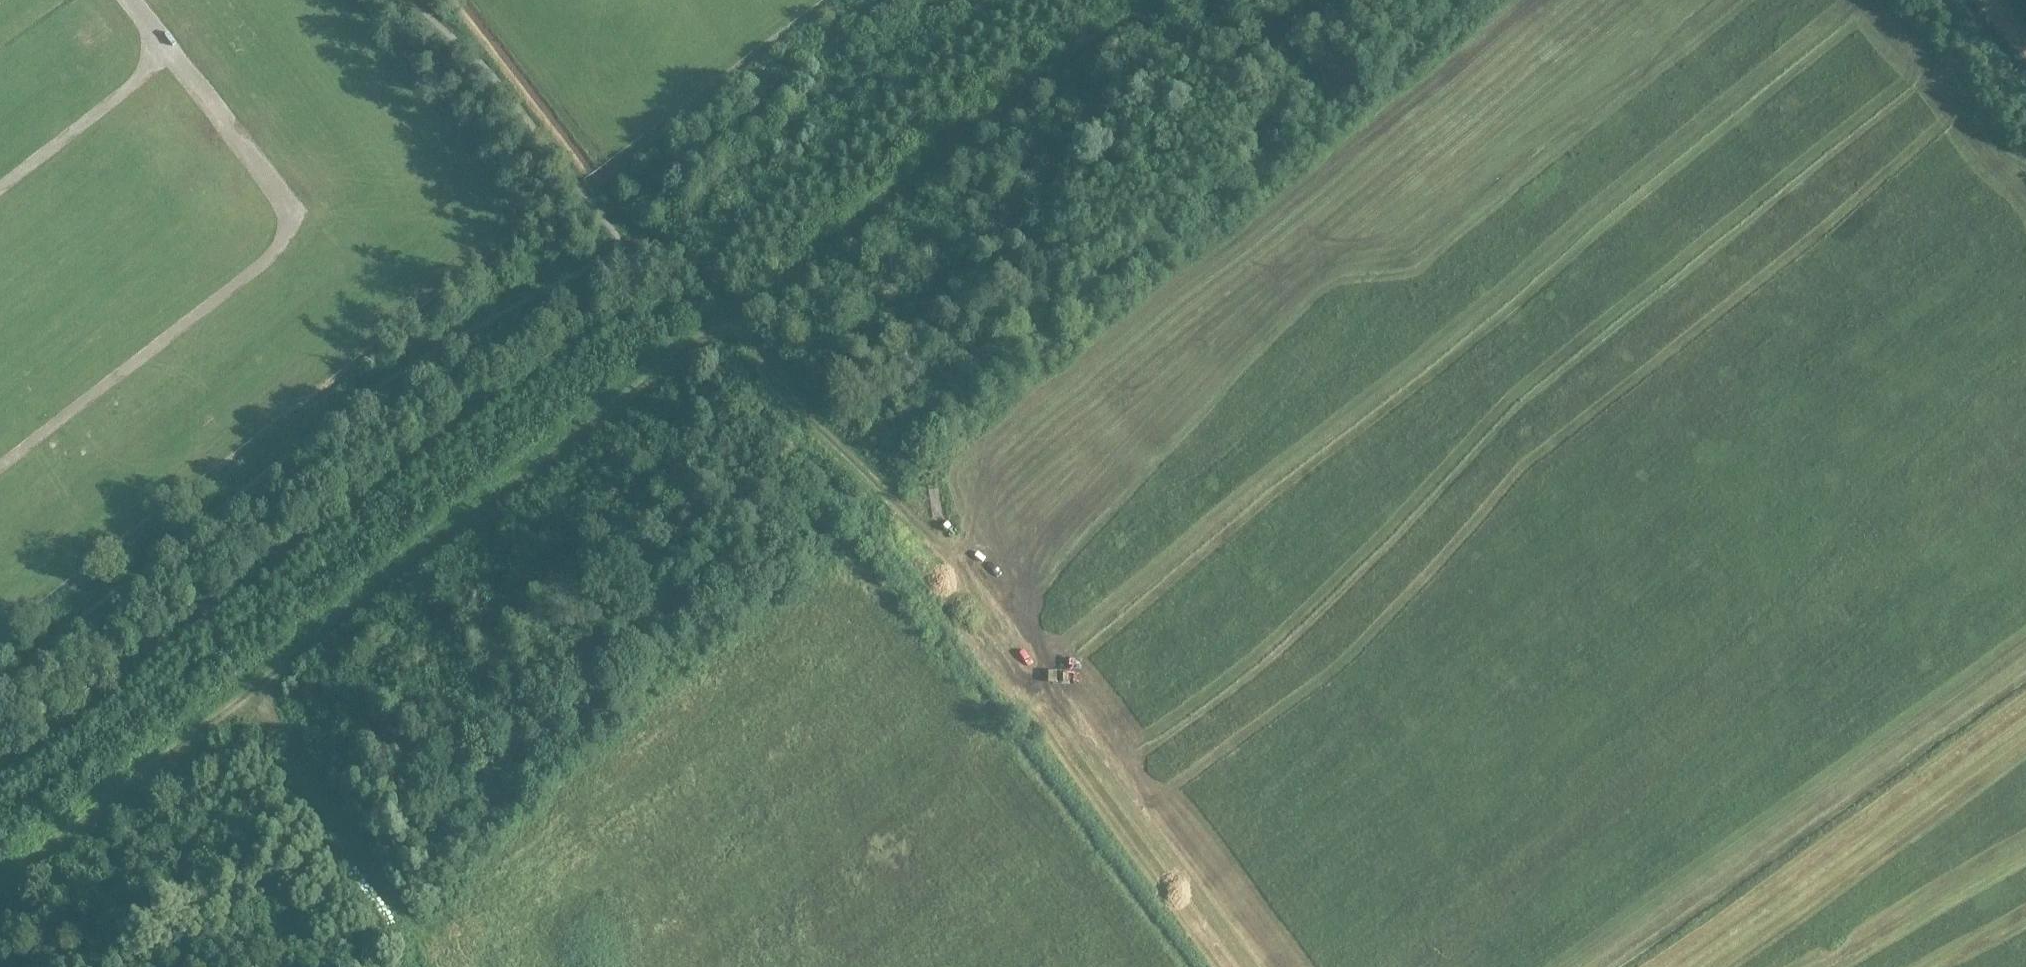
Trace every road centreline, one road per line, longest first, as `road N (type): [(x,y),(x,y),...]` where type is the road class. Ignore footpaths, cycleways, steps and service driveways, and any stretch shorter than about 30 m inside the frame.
road 1 (track): [(0,885),(671,365),(716,331),(731,330),(745,334),(797,405),(892,499),(1247,966)]
road 2 (track): [(249,691),(449,966)]

